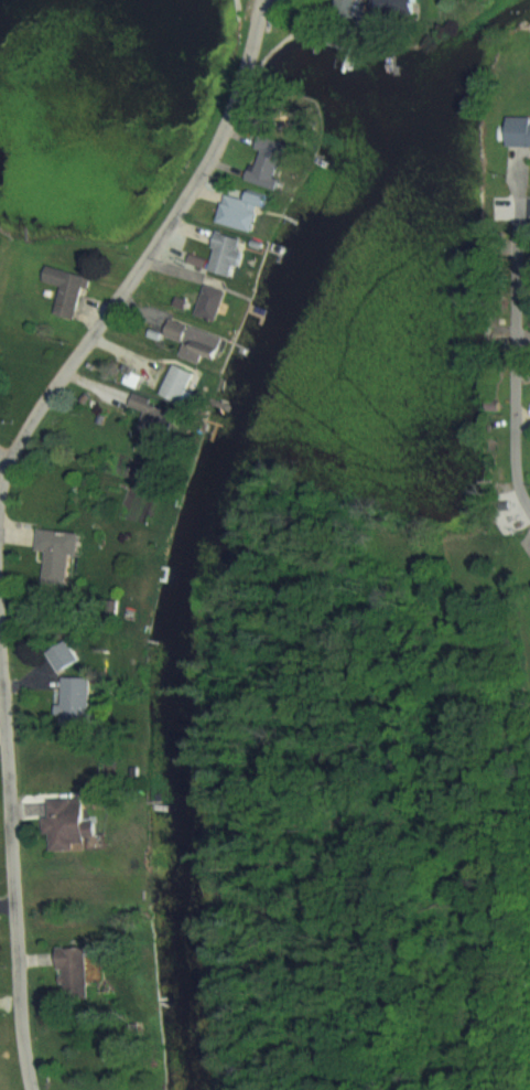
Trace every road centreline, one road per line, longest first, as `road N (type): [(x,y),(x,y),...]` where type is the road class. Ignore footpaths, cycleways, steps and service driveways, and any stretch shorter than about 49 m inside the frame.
road 1 (residential): [(0,470),(210,161),(240,95),(264,0)]
road 2 (residential): [(33,1089),(0,627)]
road 3 (residential): [(529,504),(518,462),(520,275)]

